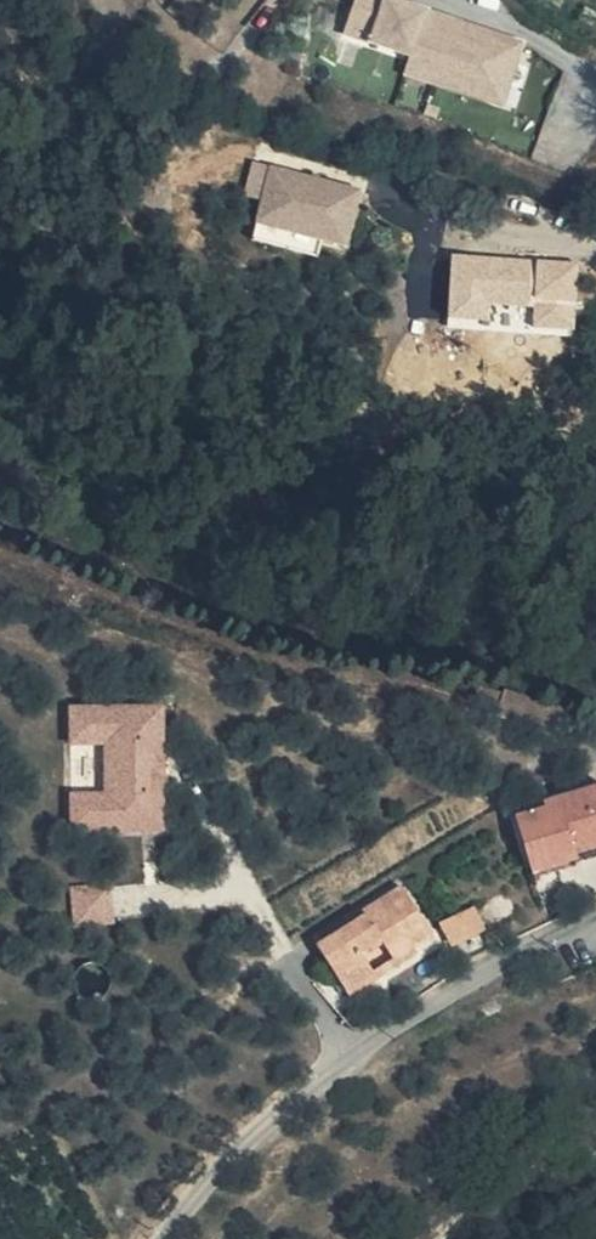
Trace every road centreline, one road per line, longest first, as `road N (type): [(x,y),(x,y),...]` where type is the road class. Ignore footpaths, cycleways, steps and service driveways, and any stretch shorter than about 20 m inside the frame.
road 1 (residential): [(167,1238),(293,1100),(432,1007),(595,923)]

